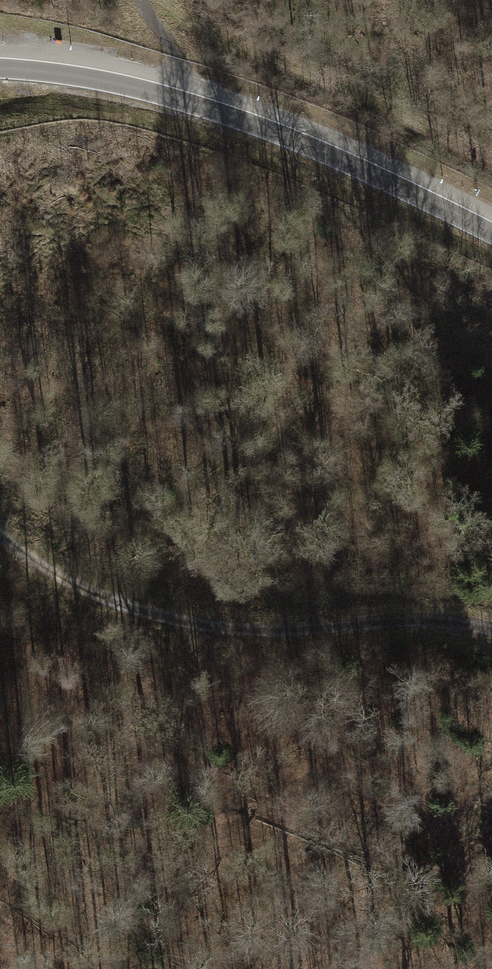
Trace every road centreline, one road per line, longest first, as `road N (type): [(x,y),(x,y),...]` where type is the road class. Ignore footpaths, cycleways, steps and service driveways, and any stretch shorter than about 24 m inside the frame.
road 1 (motorway): [(491,232),(352,162),(185,96),(0,62)]
road 2 (track): [(0,529),(34,563),(132,616),(319,634),(491,632)]
road 3 (track): [(141,0),(491,163)]
road 4 (motorway): [(285,968),(491,888)]

